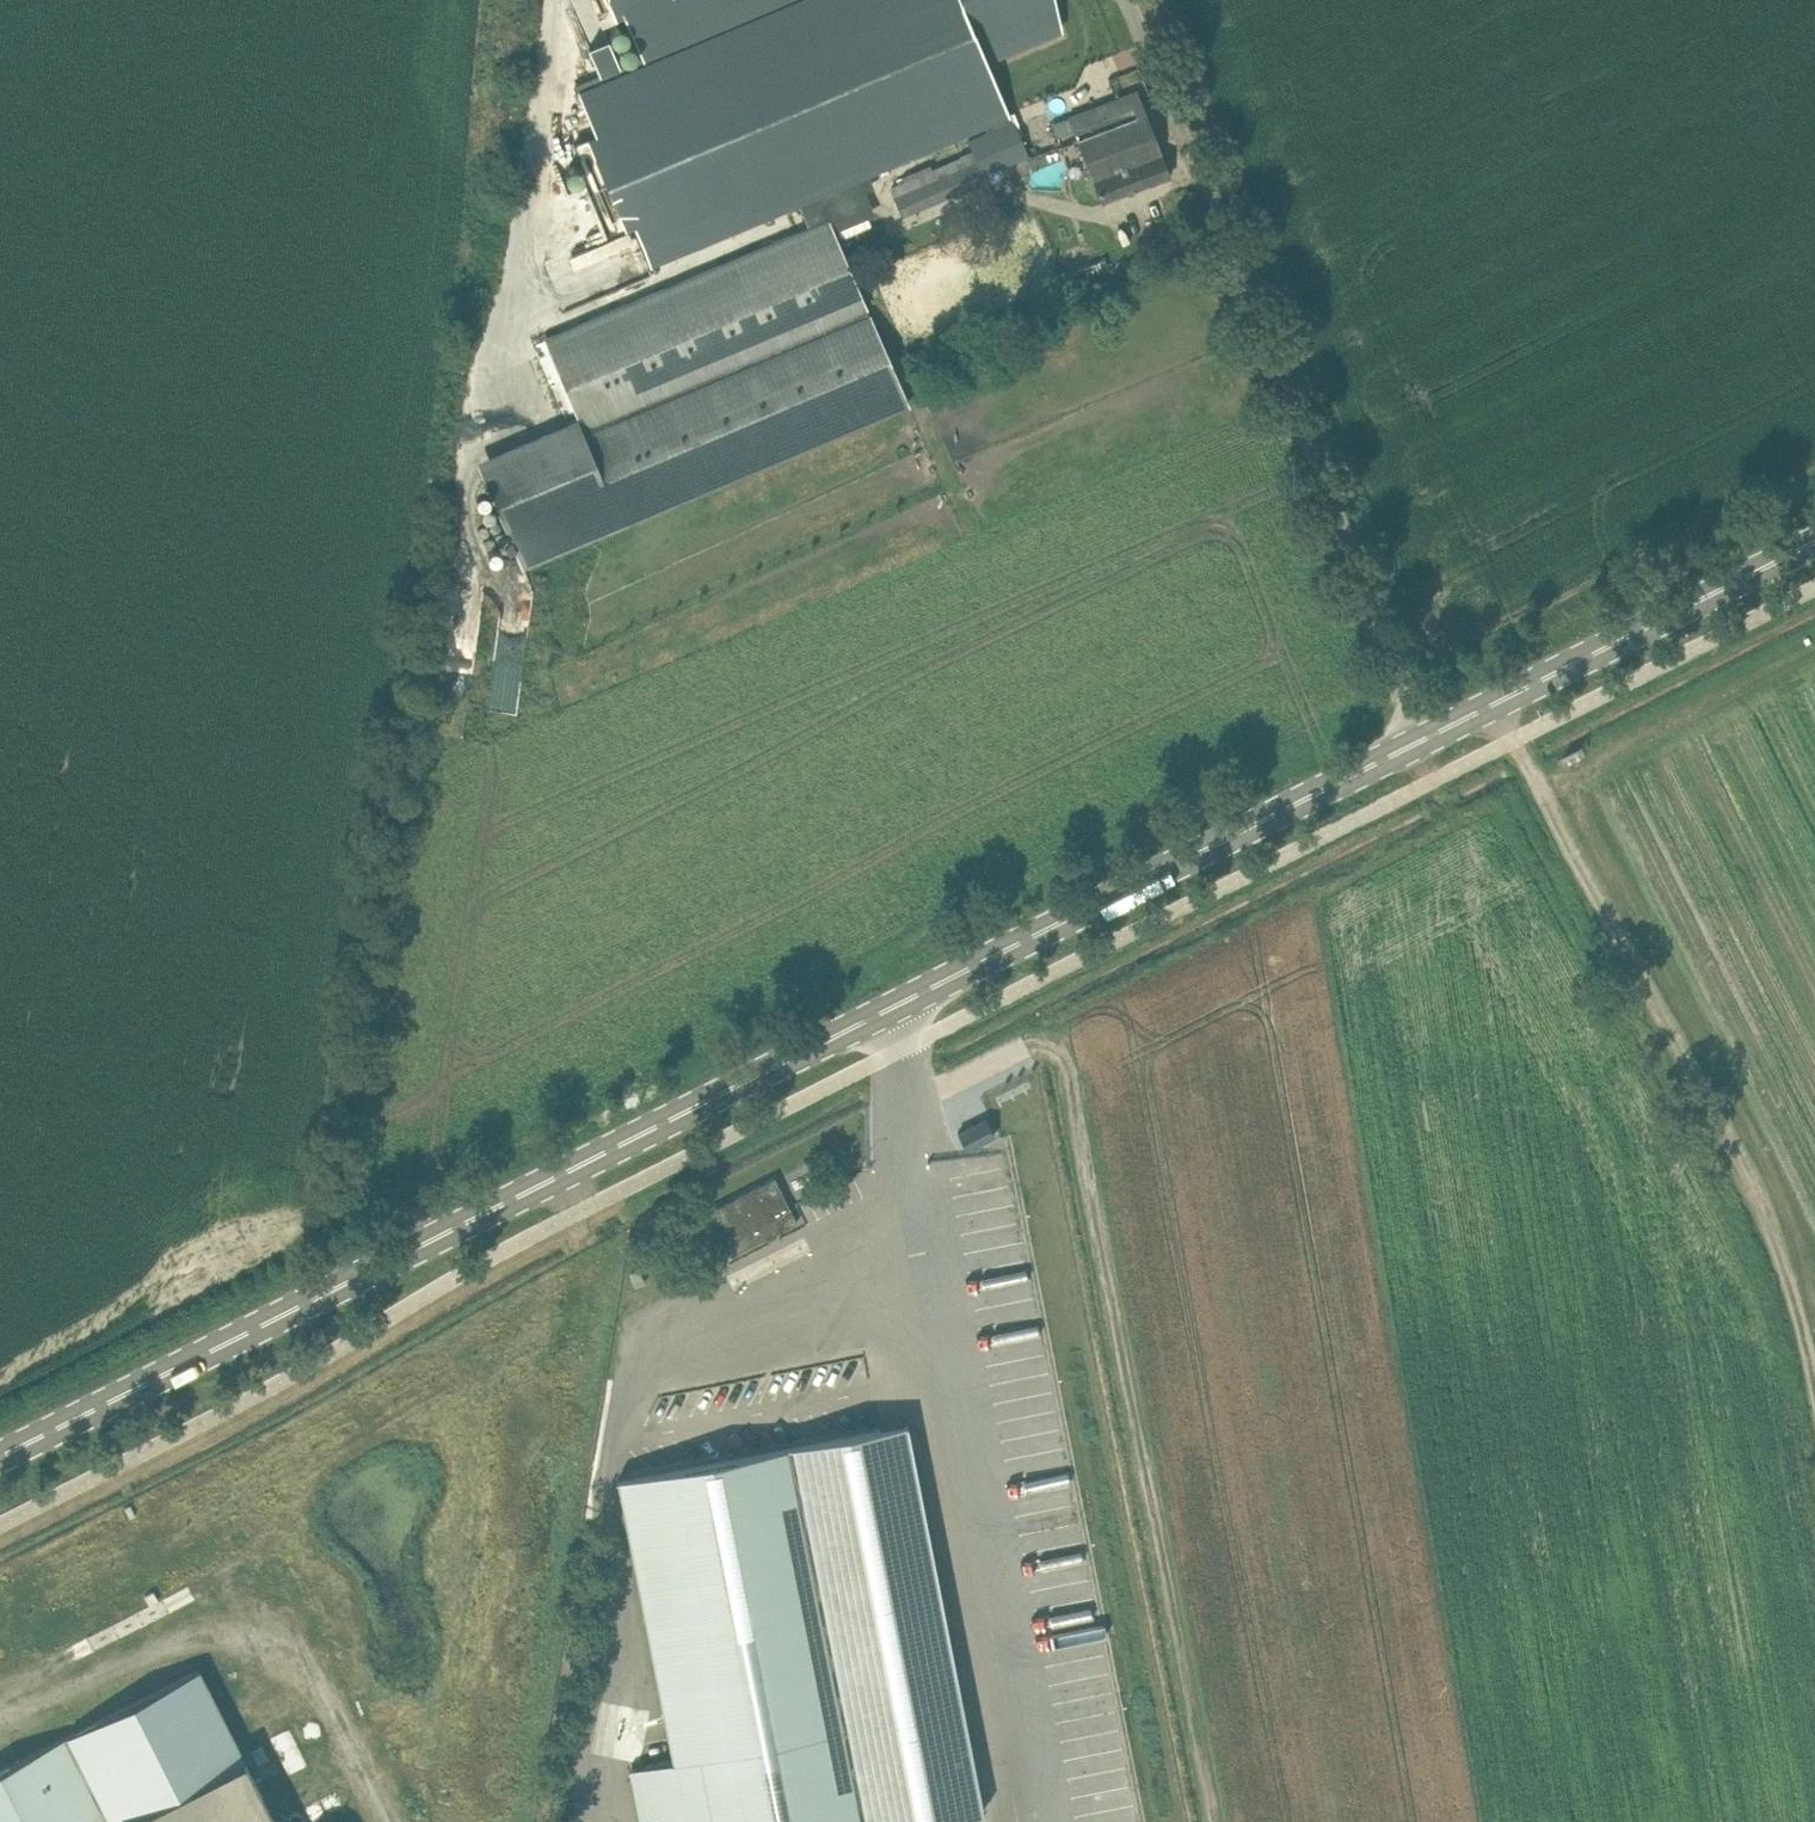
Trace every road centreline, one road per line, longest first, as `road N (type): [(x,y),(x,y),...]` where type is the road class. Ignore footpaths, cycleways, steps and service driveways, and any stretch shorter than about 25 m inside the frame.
road 1 (primary): [(0,1457),(1814,541)]
road 2 (track): [(1222,1821),(1072,1047),(1032,1046),(925,1094)]
road 3 (track): [(1814,1396),(1784,1263),(1493,703)]

